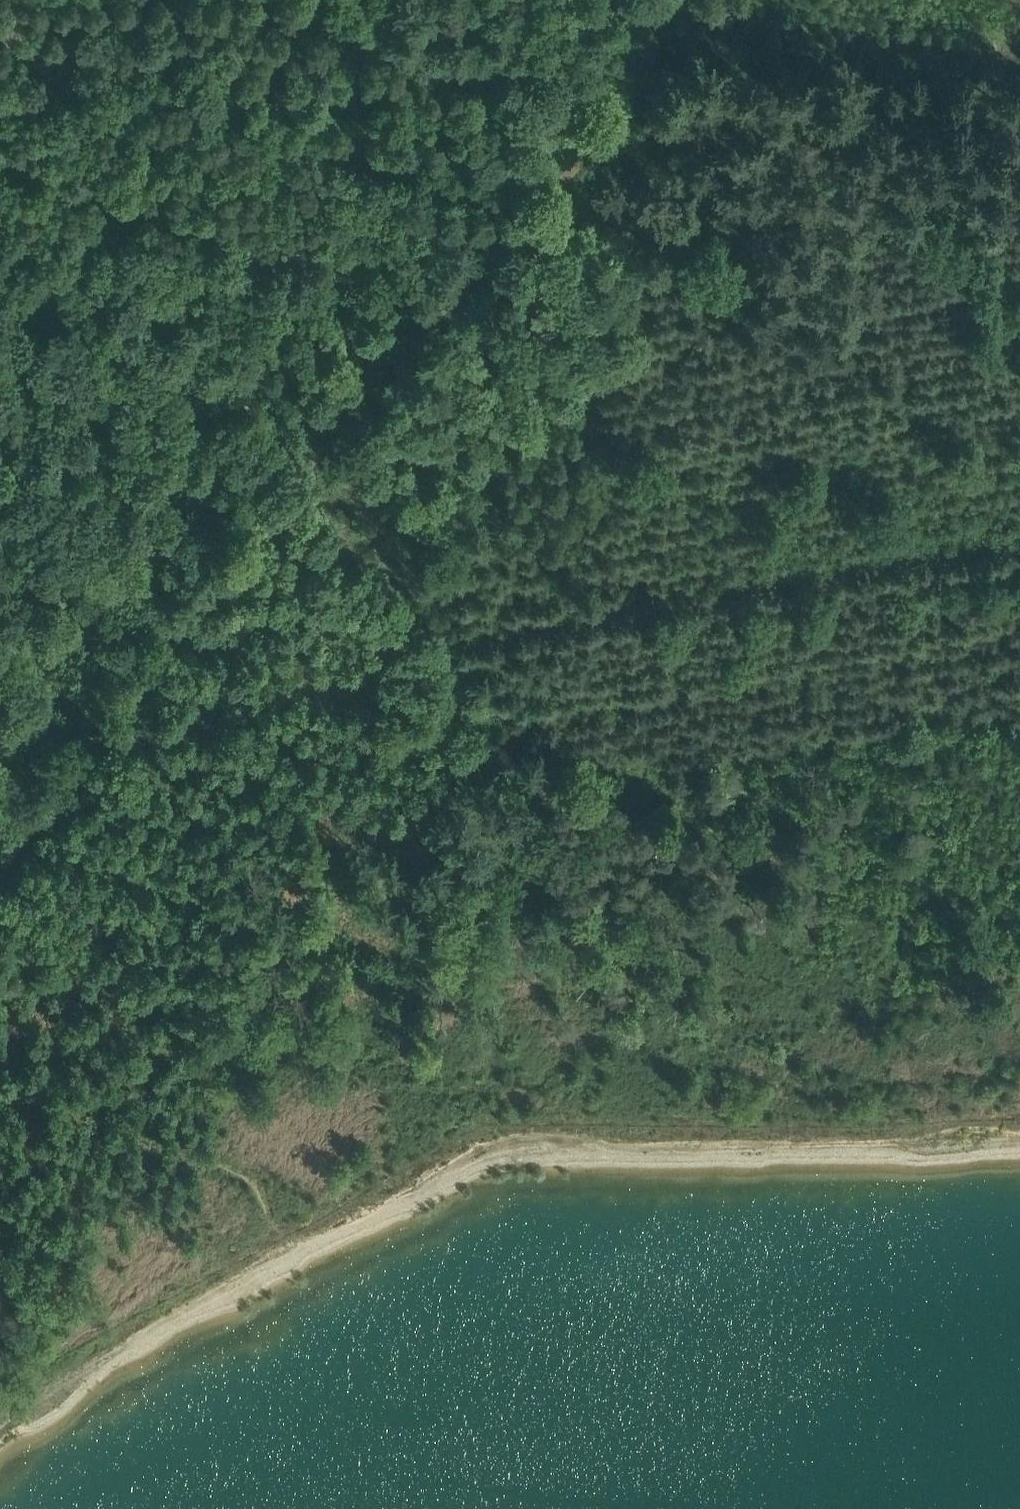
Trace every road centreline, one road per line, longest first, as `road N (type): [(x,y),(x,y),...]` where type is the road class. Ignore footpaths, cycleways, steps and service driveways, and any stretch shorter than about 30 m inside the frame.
road 1 (track): [(666,0),(578,122),(134,649),(0,846)]

